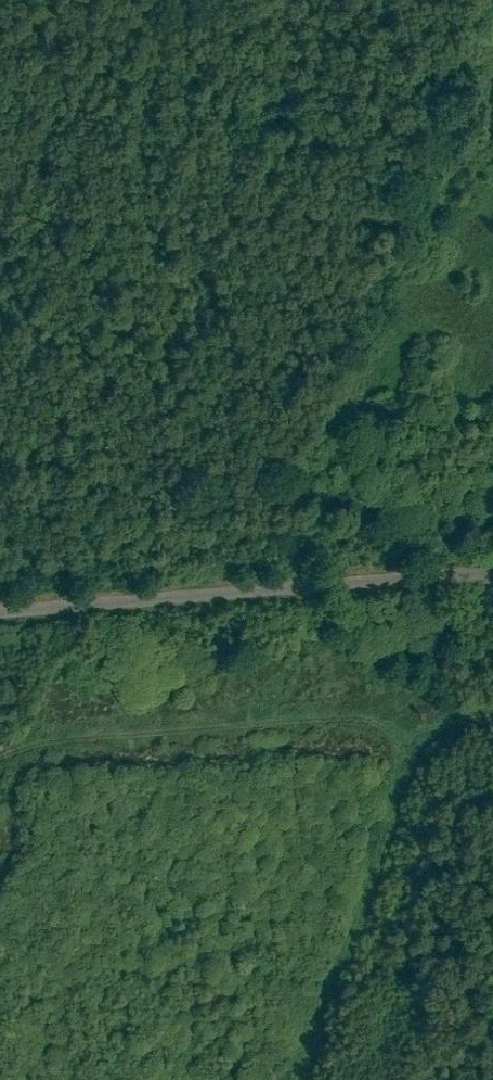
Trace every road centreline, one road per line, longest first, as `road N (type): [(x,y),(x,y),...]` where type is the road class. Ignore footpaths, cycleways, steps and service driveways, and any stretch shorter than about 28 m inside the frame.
road 1 (track): [(0,612),(492,572)]

